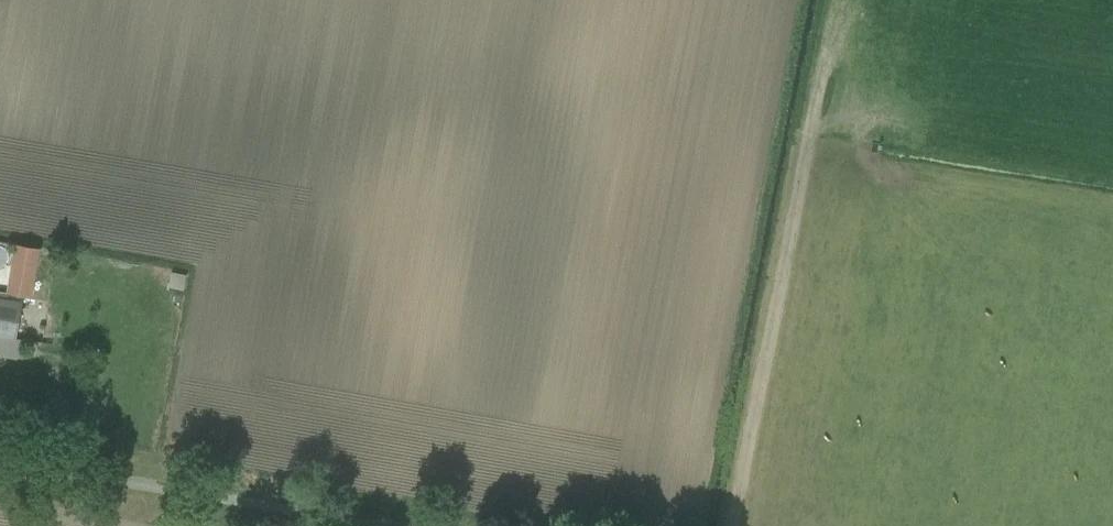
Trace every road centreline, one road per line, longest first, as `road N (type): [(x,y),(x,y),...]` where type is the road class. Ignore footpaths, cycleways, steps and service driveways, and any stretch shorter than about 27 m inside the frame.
road 1 (track): [(741,525),(843,0)]
road 2 (unclassified): [(329,525),(0,463)]

